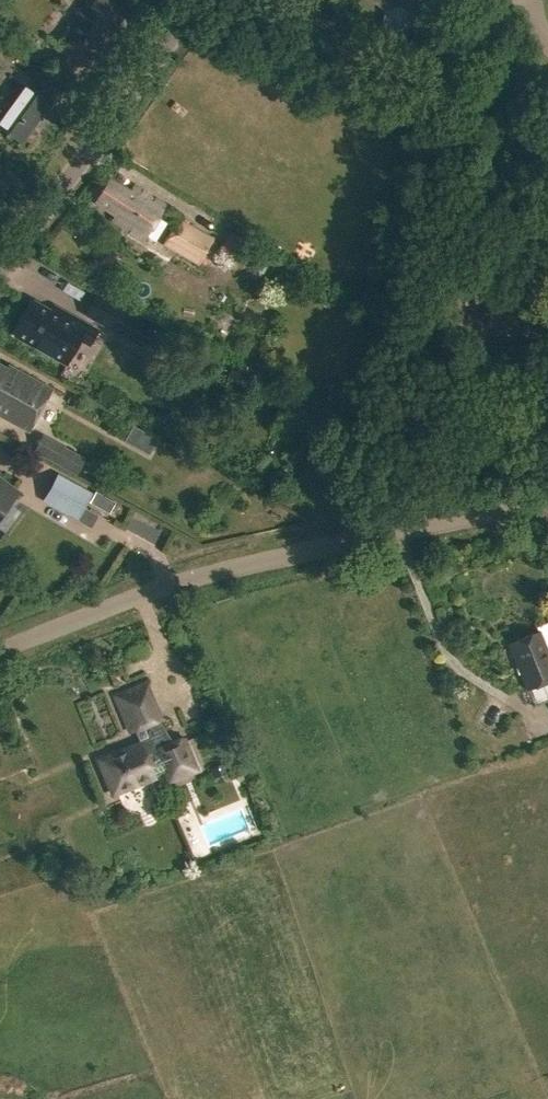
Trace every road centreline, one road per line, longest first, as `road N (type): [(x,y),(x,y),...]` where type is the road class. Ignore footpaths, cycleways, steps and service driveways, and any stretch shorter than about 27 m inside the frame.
road 1 (unclassified): [(0,647),(225,567),(547,499)]
road 2 (tertiary): [(0,274),(200,0)]

